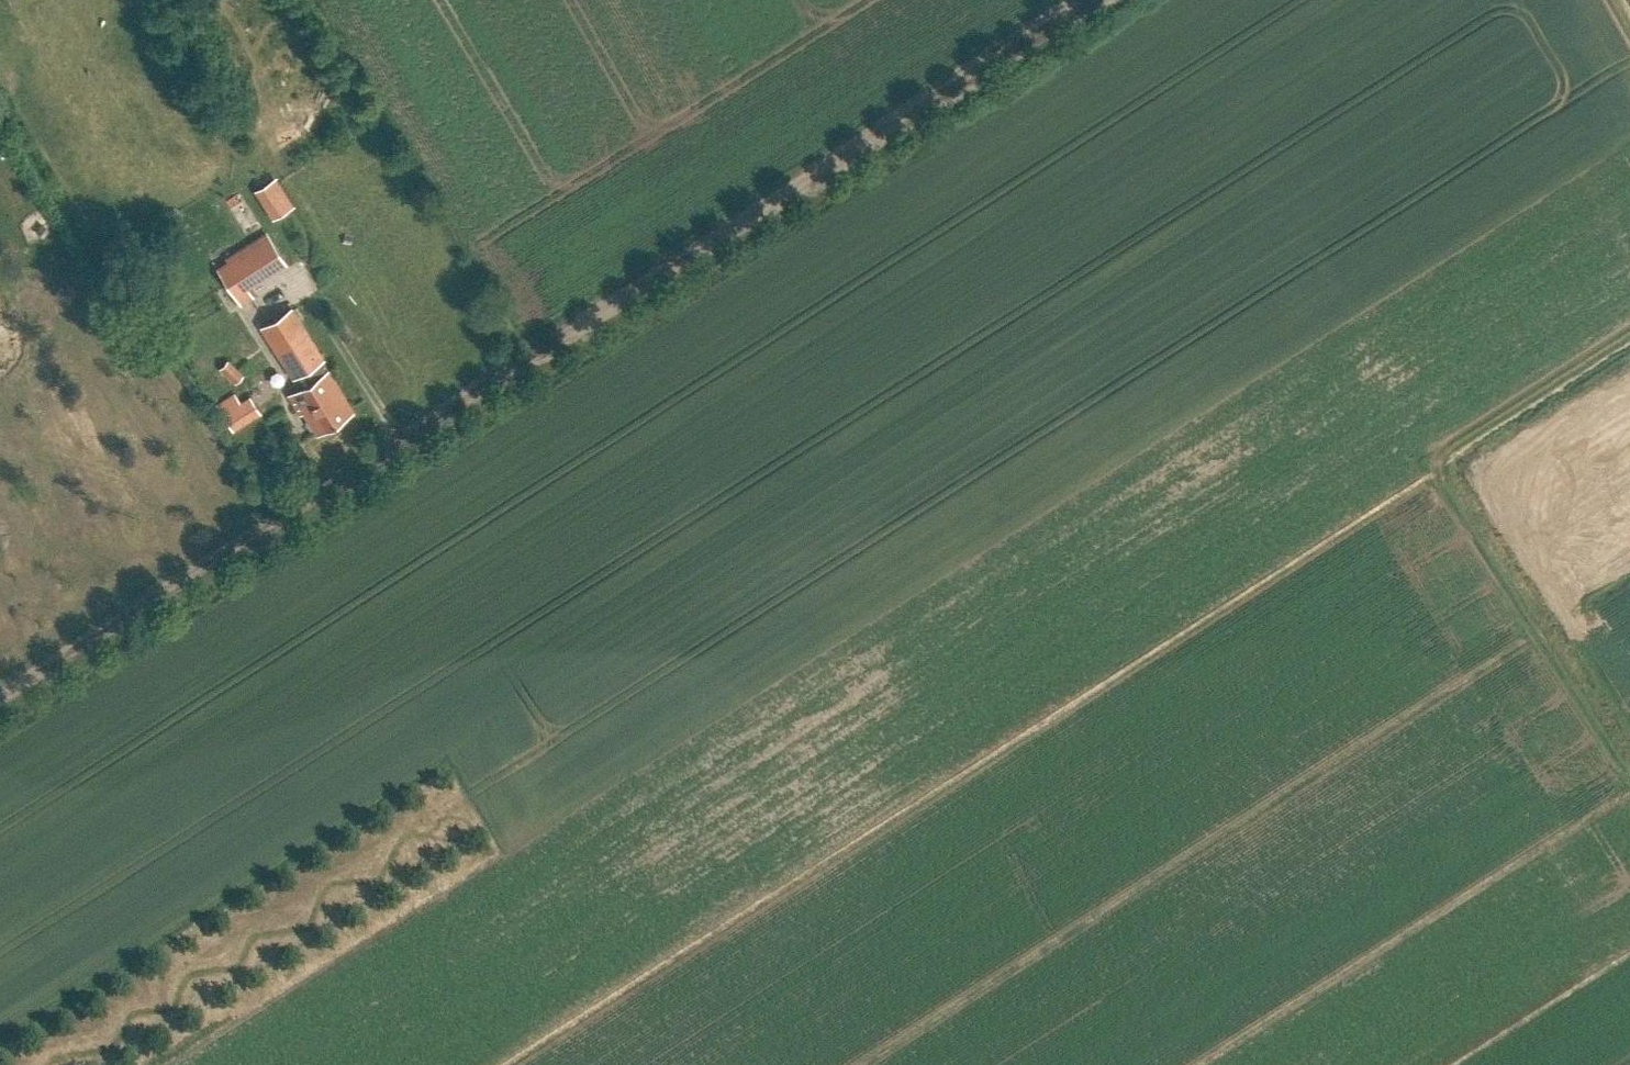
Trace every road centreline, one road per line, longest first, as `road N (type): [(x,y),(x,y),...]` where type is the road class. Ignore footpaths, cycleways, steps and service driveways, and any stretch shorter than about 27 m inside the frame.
road 1 (track): [(397,443),(1090,0)]
road 2 (unclassified): [(0,697),(397,443)]

